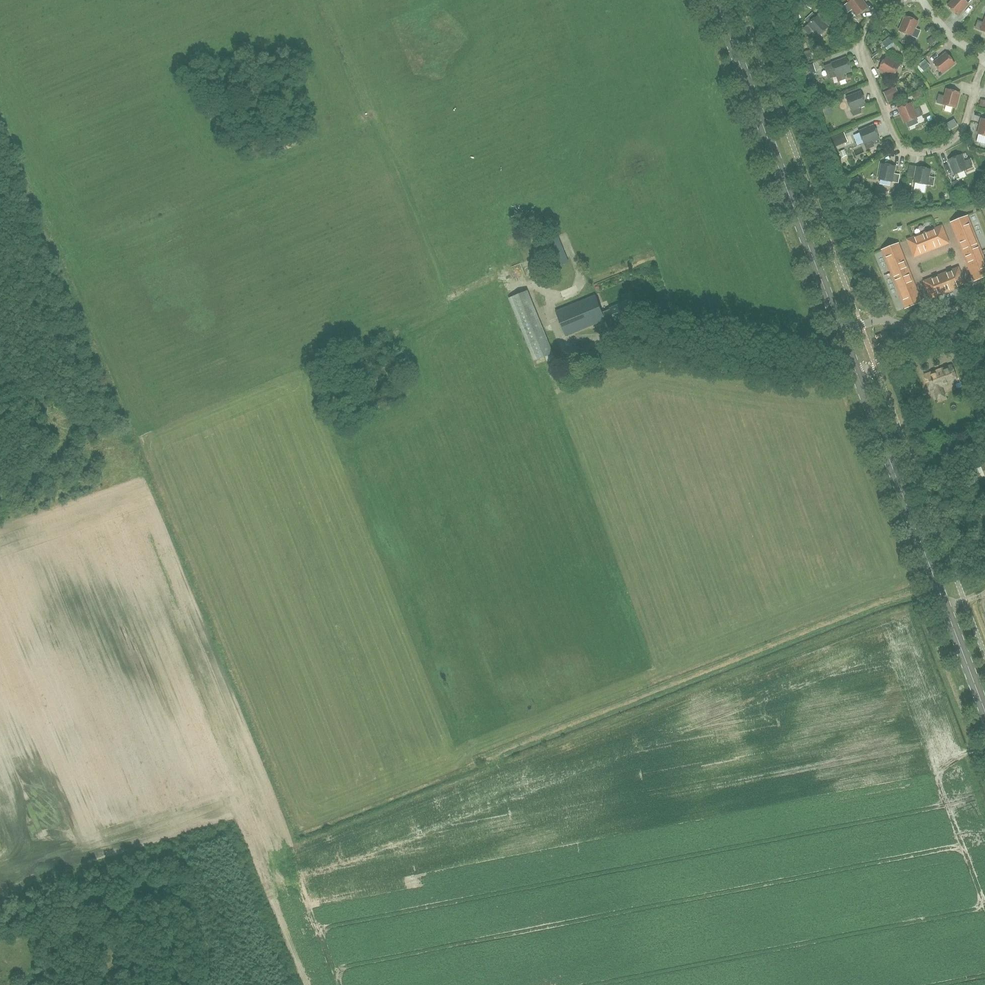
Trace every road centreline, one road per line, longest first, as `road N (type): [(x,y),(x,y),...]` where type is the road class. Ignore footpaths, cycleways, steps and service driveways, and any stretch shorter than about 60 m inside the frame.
road 1 (secondary): [(984,711),(716,0)]

